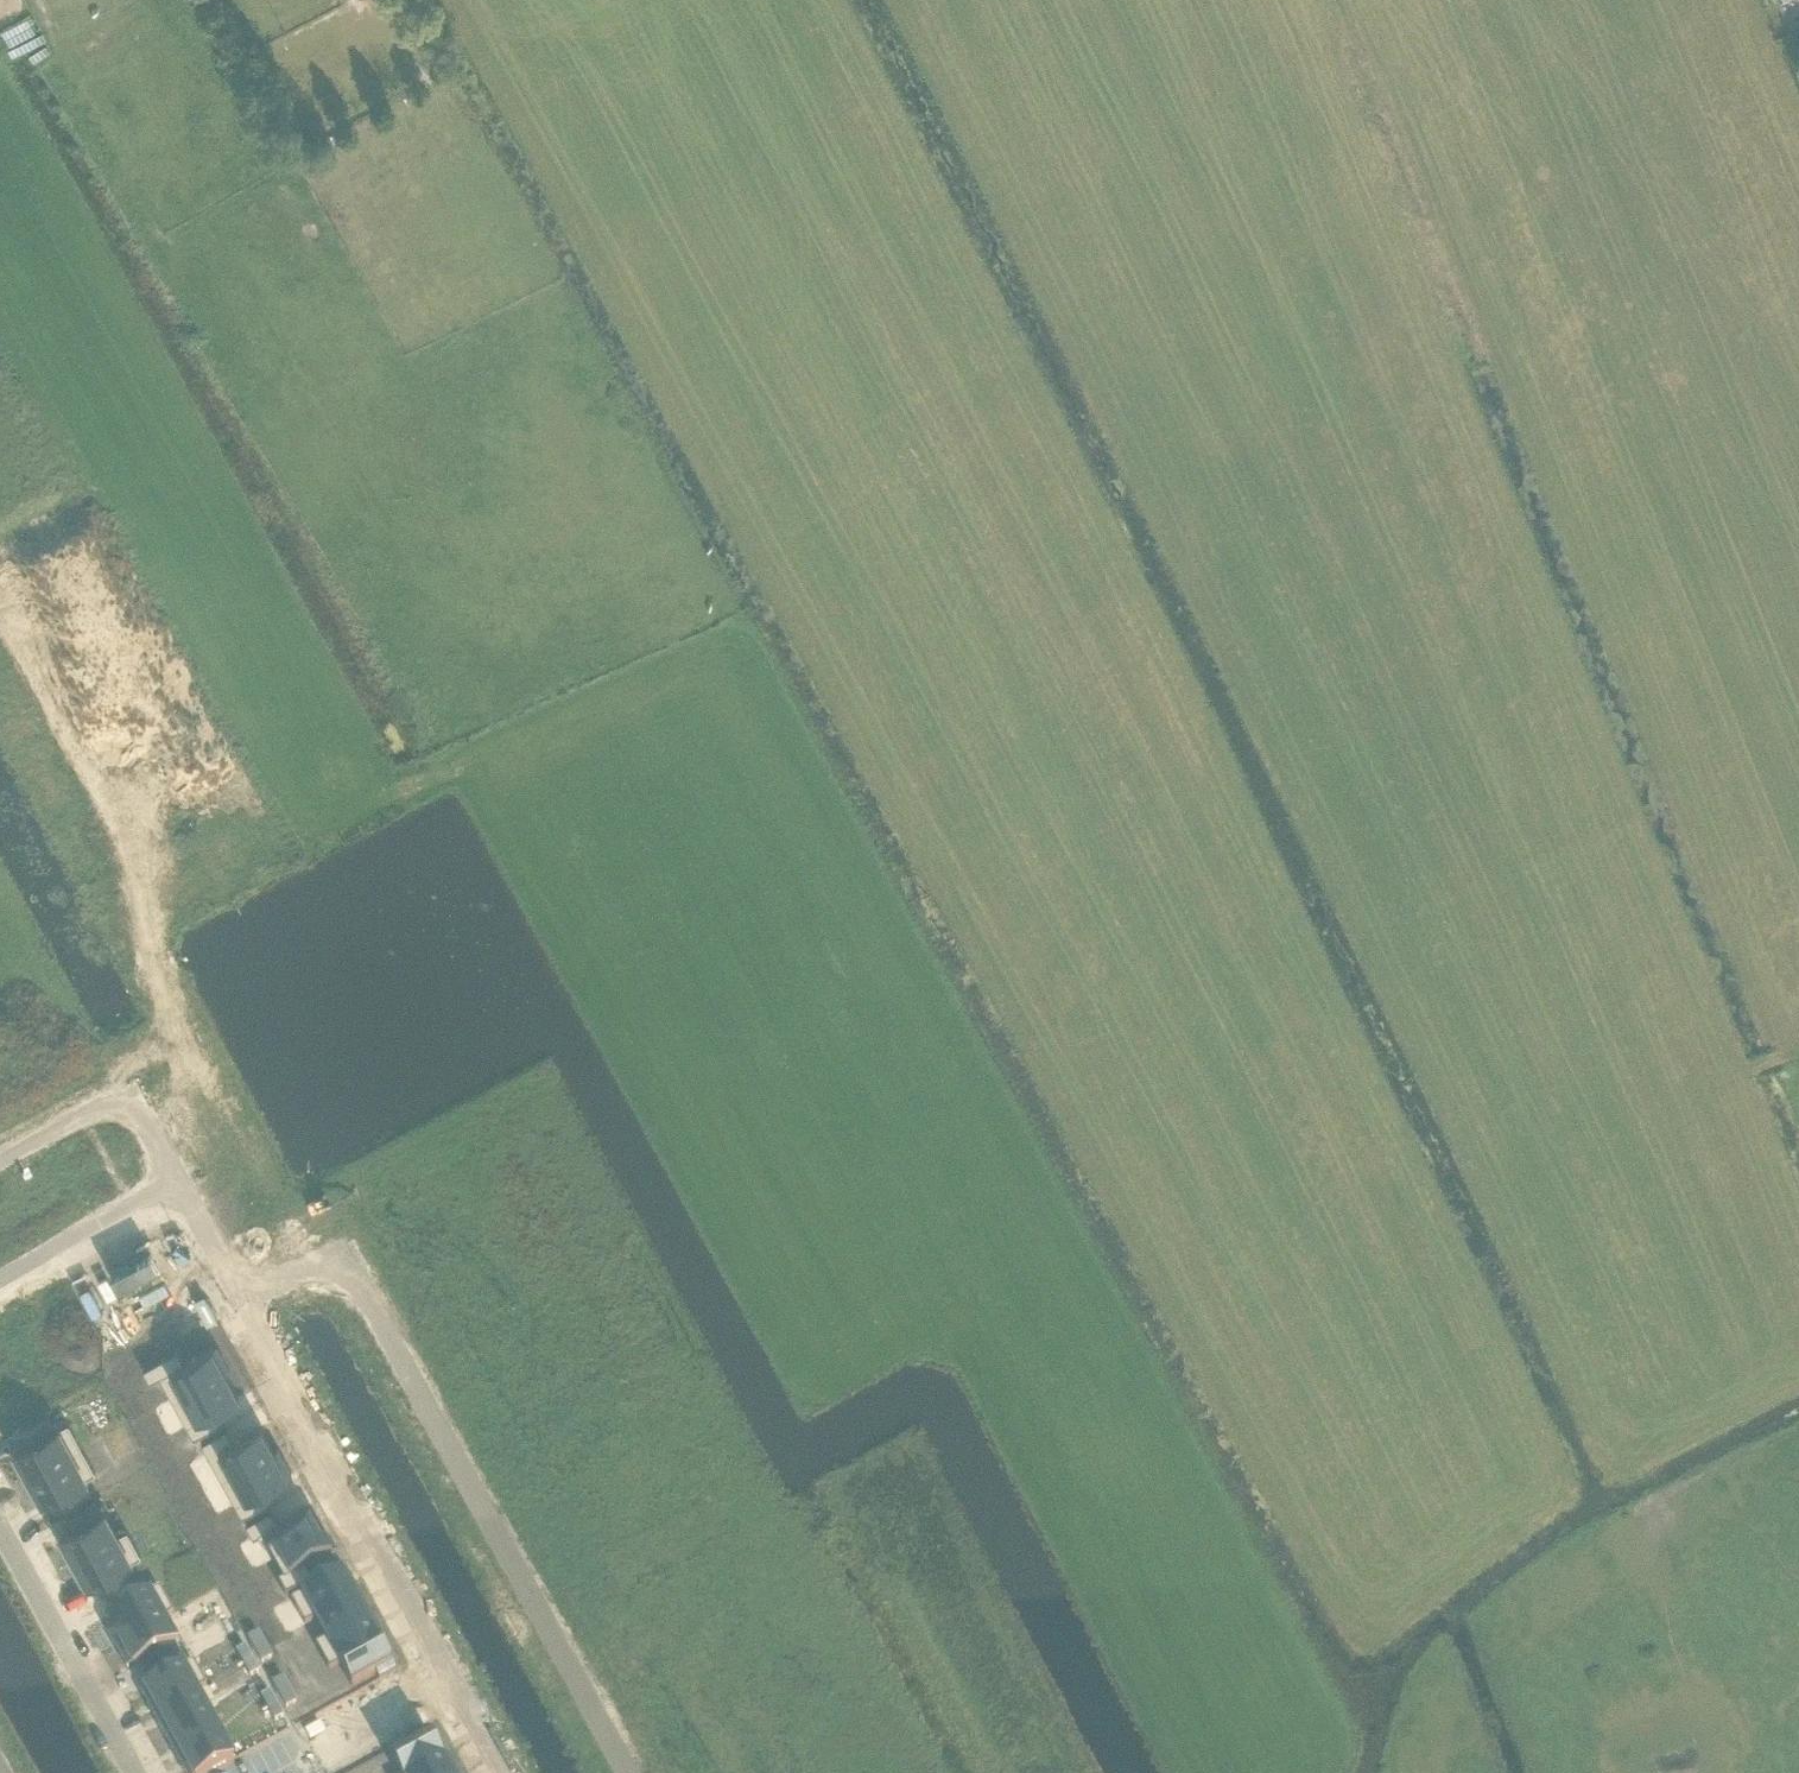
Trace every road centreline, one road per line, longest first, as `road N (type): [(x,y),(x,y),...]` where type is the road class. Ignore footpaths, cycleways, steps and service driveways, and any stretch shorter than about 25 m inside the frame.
road 1 (residential): [(627,1772),(337,1253),(246,1301)]
road 2 (residential): [(246,1301),(459,1689)]
road 3 (residential): [(0,1530),(135,1772)]
road 4 (unknown): [(130,1094),(0,859)]
road 5 (residential): [(0,1167),(130,1094),(178,1180)]
road 6 (residential): [(0,1280),(178,1180)]
road 7 (residential): [(459,1689),(306,1772)]
road 8 (residential): [(178,1180),(246,1301)]

